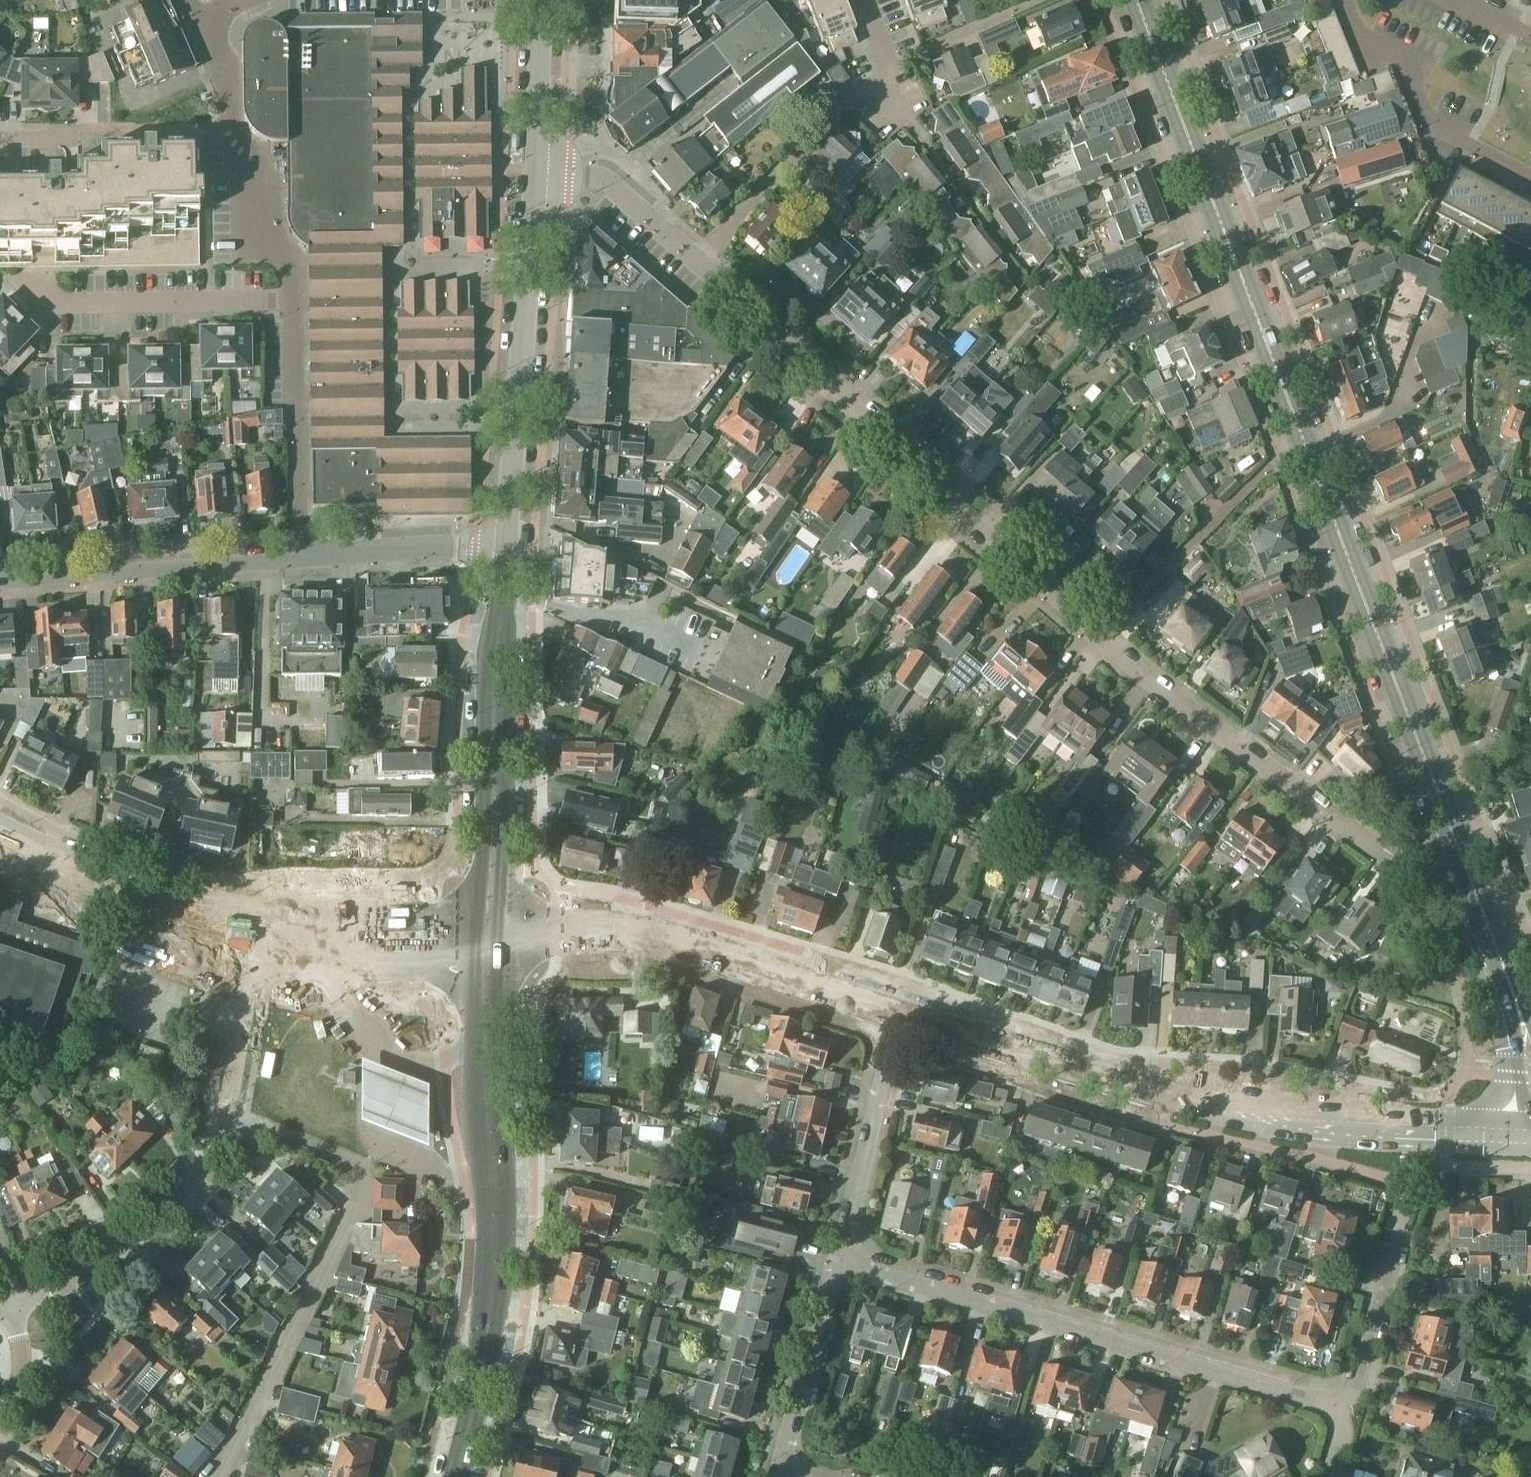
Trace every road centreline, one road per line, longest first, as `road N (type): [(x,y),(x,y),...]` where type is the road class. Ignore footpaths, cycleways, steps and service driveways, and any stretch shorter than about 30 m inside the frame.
road 1 (secondary): [(1490,924),(1136,0)]
road 2 (residential): [(1373,849),(1173,704),(697,256)]
road 3 (secondary): [(456,1476),(494,1291),(495,939)]
road 4 (residential): [(1350,1410),(839,1260)]
road 5 (primary): [(495,912),(295,910),(197,898),(147,885),(0,818)]
road 6 (residential): [(223,1476),(359,1189),(352,1163),(219,1114)]
road 7 (primary): [(897,1014),(873,998),(693,934),(627,919),(495,912)]
road 8 (primary): [(495,939),(682,955),(868,1013),(897,1014)]
road 9 (tertiary): [(506,550),(536,170)]
road 10 (tertiary): [(495,912),(506,550)]
road 11 (residential): [(1350,1410),(1416,1176),(1451,1166),(1530,1168)]
road 12 (primary): [(1222,1111),(897,1014)]
road 13 (primary): [(1222,1111),(1286,1132),(1530,1144)]
road 14 (primary): [(1525,1119),(1222,1111)]
road 15 (residential): [(0,579),(298,560)]
road 16 (residential): [(219,1114),(200,1164),(173,1202),(68,1287),(12,1307)]
road 17 (residential): [(296,300),(251,163),(231,134),(225,75),(202,30)]
road 18 (residential): [(1343,0),(1357,36),(1402,59),(1424,115),(1530,177)]
road 19 (unclassified): [(31,288),(51,303),(296,300)]
road 20 (unclassified): [(298,560),(296,300)]
road 21 (residential): [(697,256),(874,78)]
road 22 (residential): [(874,78),(1027,274)]
road 23 (primary): [(263,940),(495,939)]
road 24 (residential): [(839,1260),(893,1036)]
road 25 (primary): [(0,839),(147,912),(210,931)]
road 26 (residential): [(780,1468),(839,1260)]
road 27 (residential): [(298,560),(443,547),(506,550)]
road 28 (secondary): [(1490,924),(1497,999),(1525,1119)]
road 29 (residential): [(697,256),(607,182),(536,170)]
road 30 (unclassified): [(210,931),(219,962),(212,1075),(219,1114)]
road 31 (unclassified): [(219,1114),(249,967),(263,940)]
road 32 (tertiary): [(536,170),(540,0)]
road 33 (residential): [(890,66),(1040,0)]

